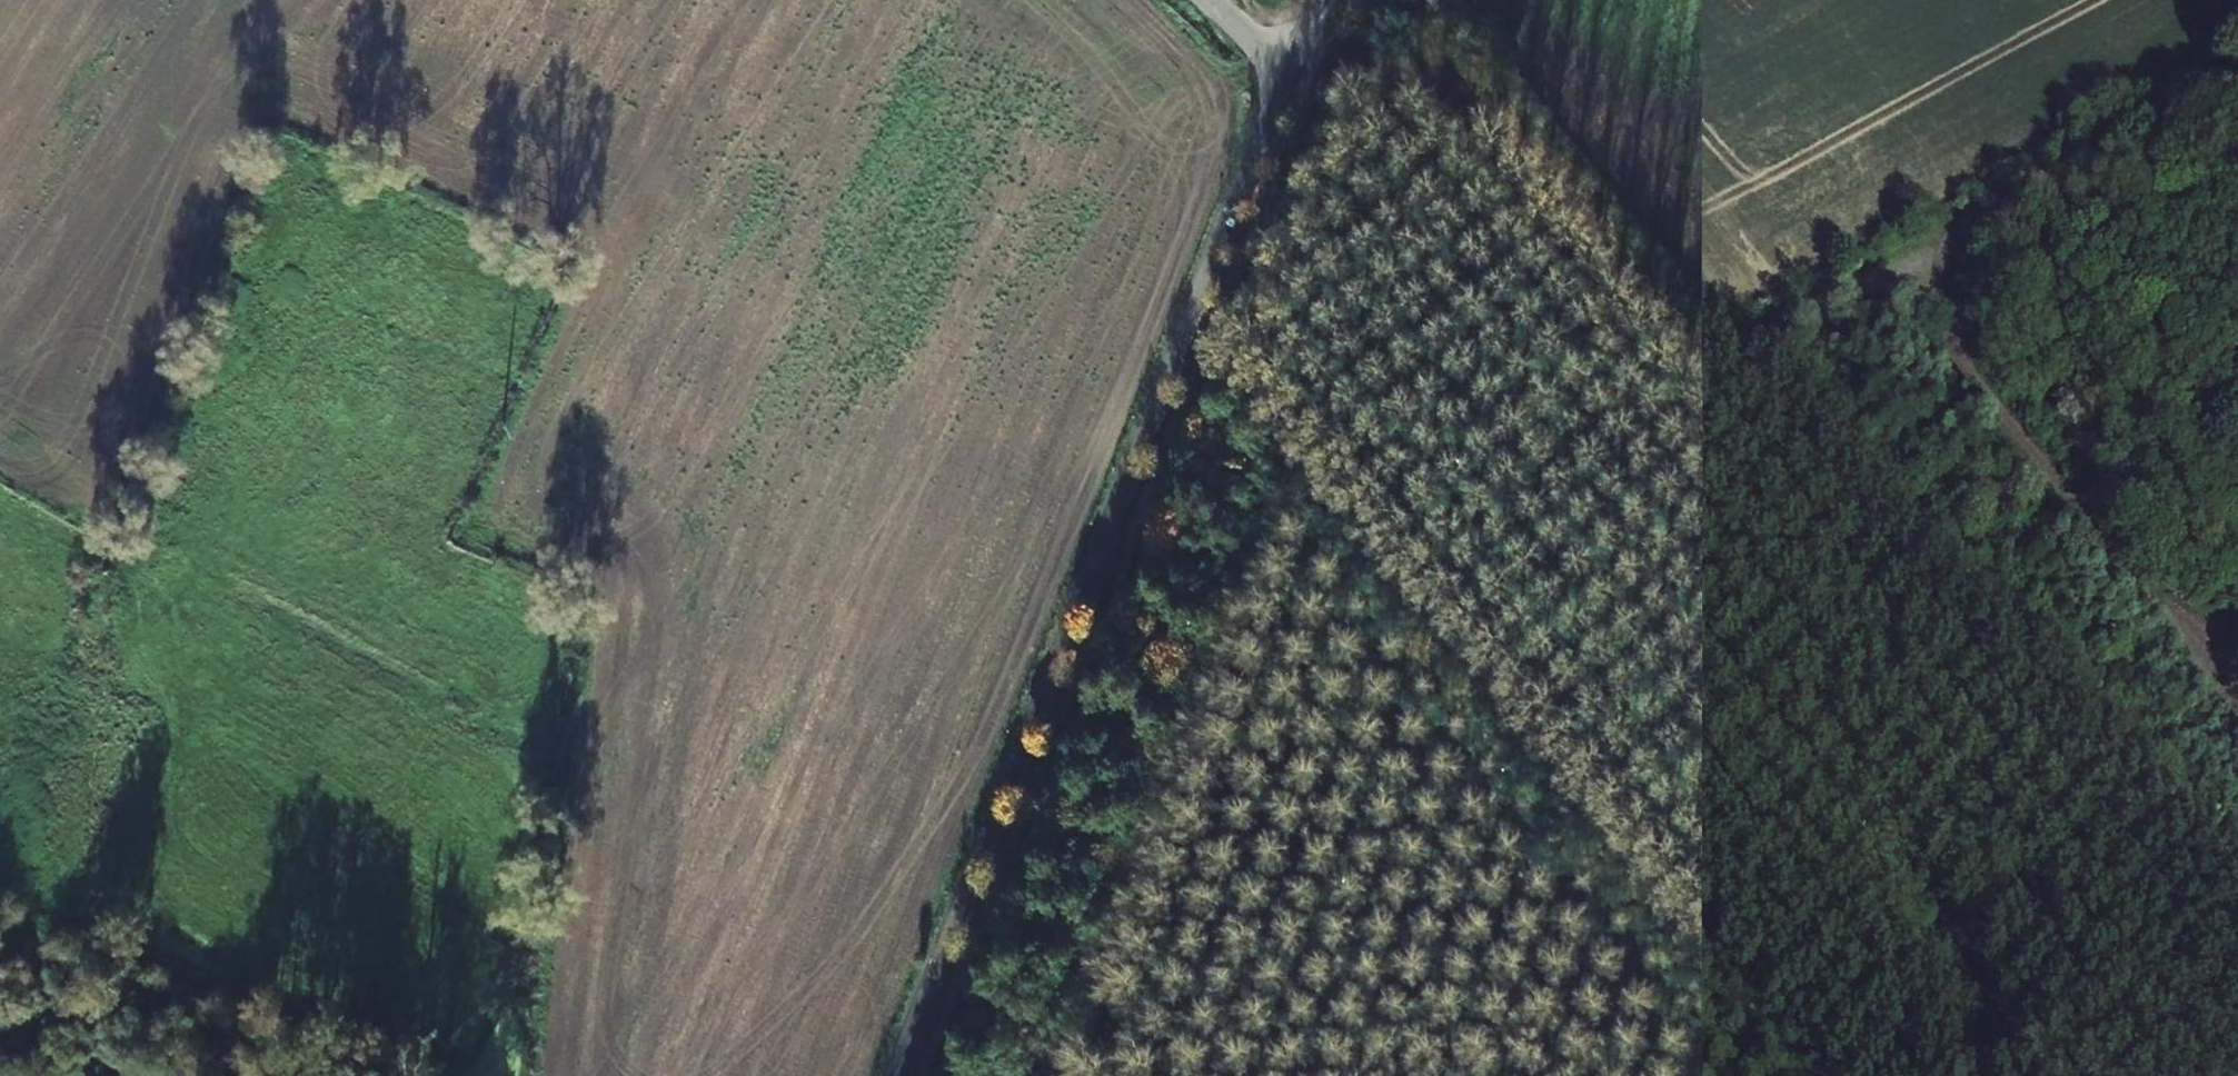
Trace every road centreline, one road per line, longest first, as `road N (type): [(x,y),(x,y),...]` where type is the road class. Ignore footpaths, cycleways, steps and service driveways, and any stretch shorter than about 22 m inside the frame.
road 1 (track): [(1299,44),(1345,53),(1526,122),(1665,315),(1721,345),(1757,345),(2123,128),(2237,78)]
road 2 (unclassified): [(1289,69),(892,1075)]

